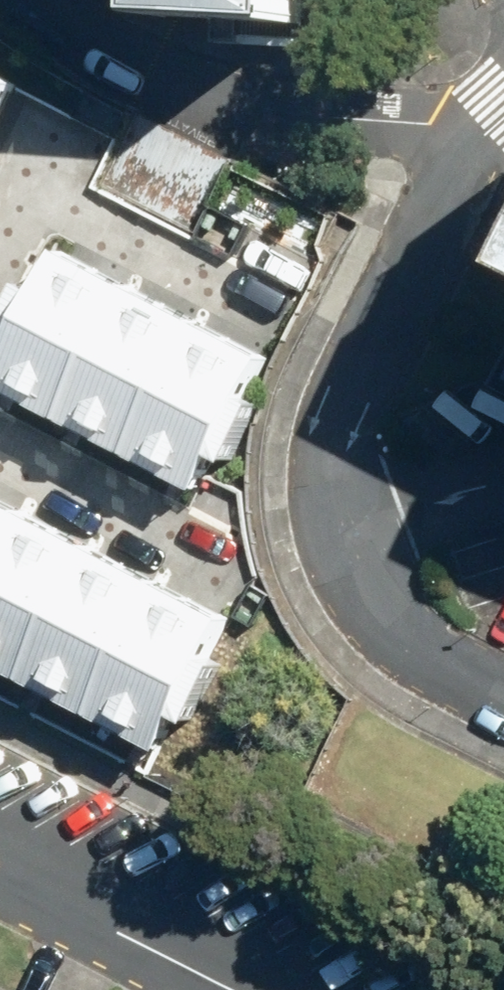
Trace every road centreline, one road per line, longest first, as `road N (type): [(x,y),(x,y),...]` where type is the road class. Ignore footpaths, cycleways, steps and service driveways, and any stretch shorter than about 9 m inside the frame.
road 1 (residential): [(0,252),(28,193),(49,191),(267,298)]
road 2 (residential): [(0,852),(268,989)]
road 3 (residential): [(0,431),(225,550)]

